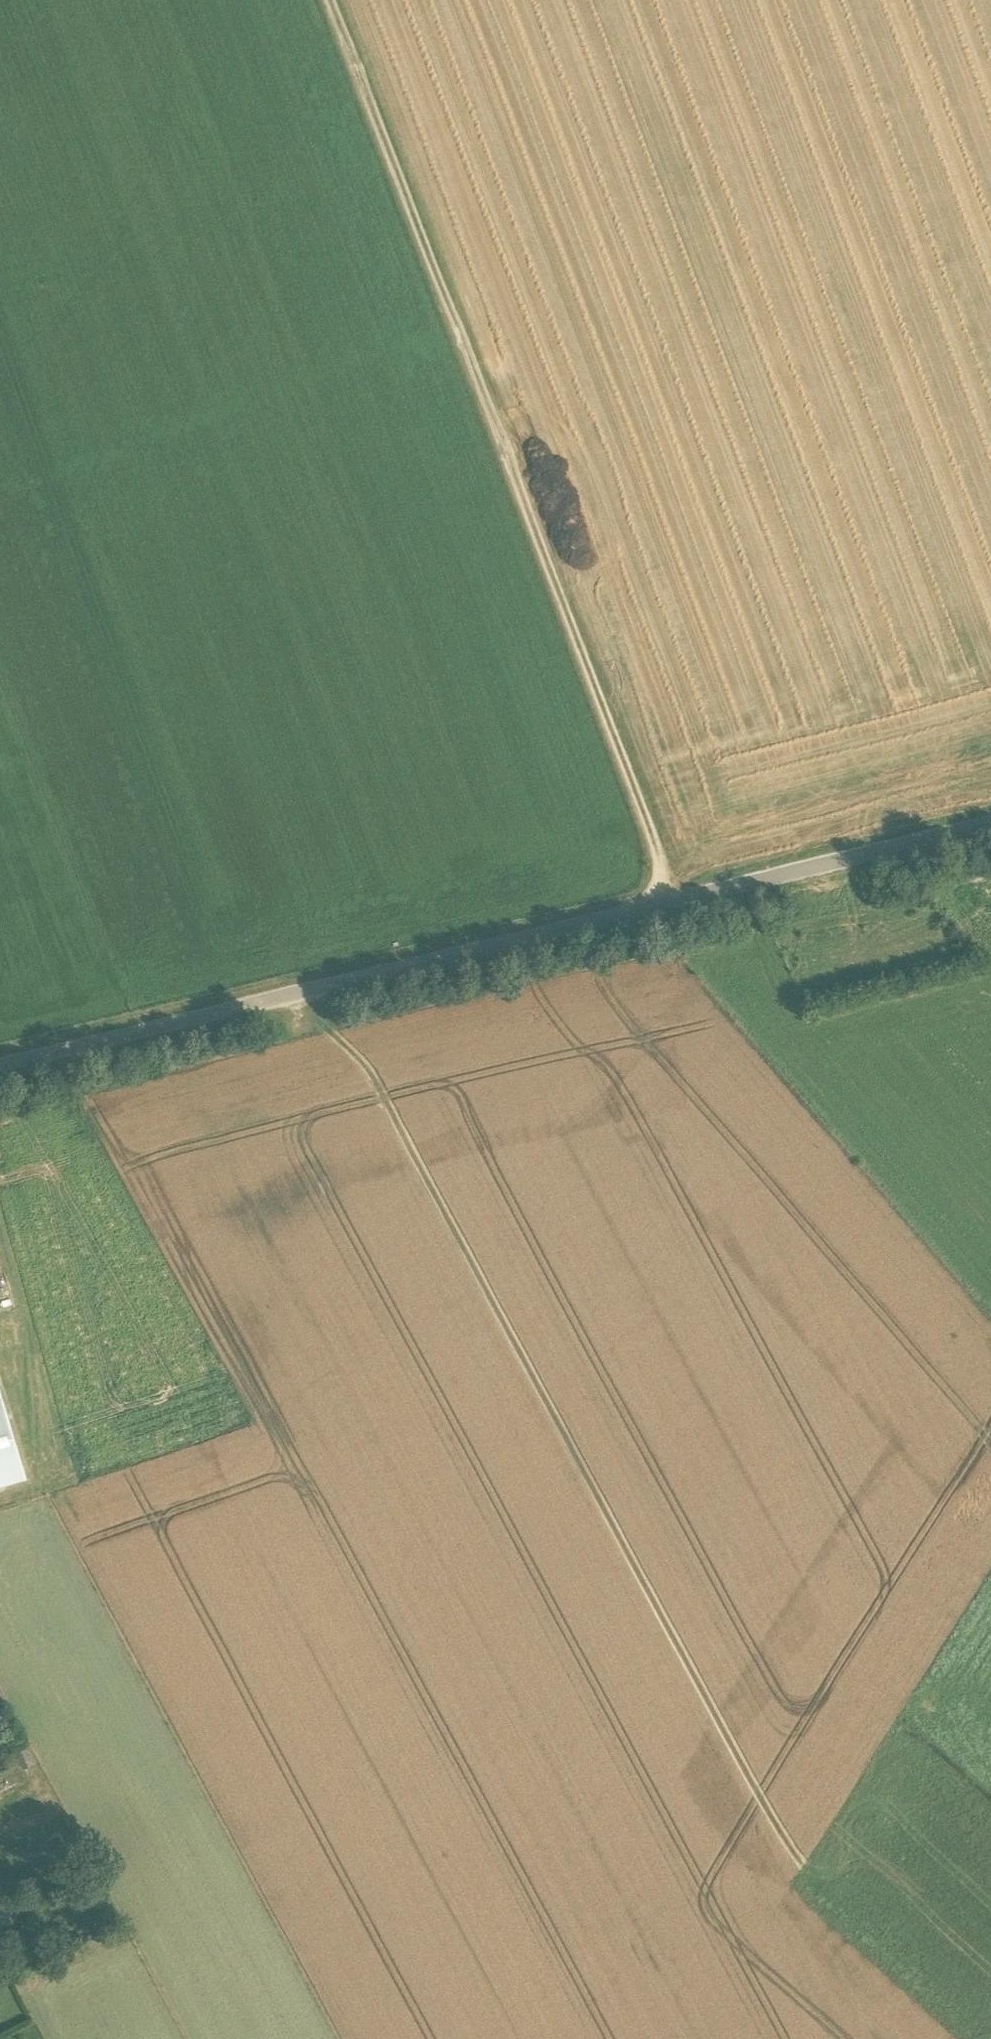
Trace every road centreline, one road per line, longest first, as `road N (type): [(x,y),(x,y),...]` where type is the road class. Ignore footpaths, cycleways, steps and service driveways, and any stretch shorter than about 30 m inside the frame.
road 1 (unclassified): [(0,1067),(990,824)]
road 2 (track): [(675,903),(328,0)]

